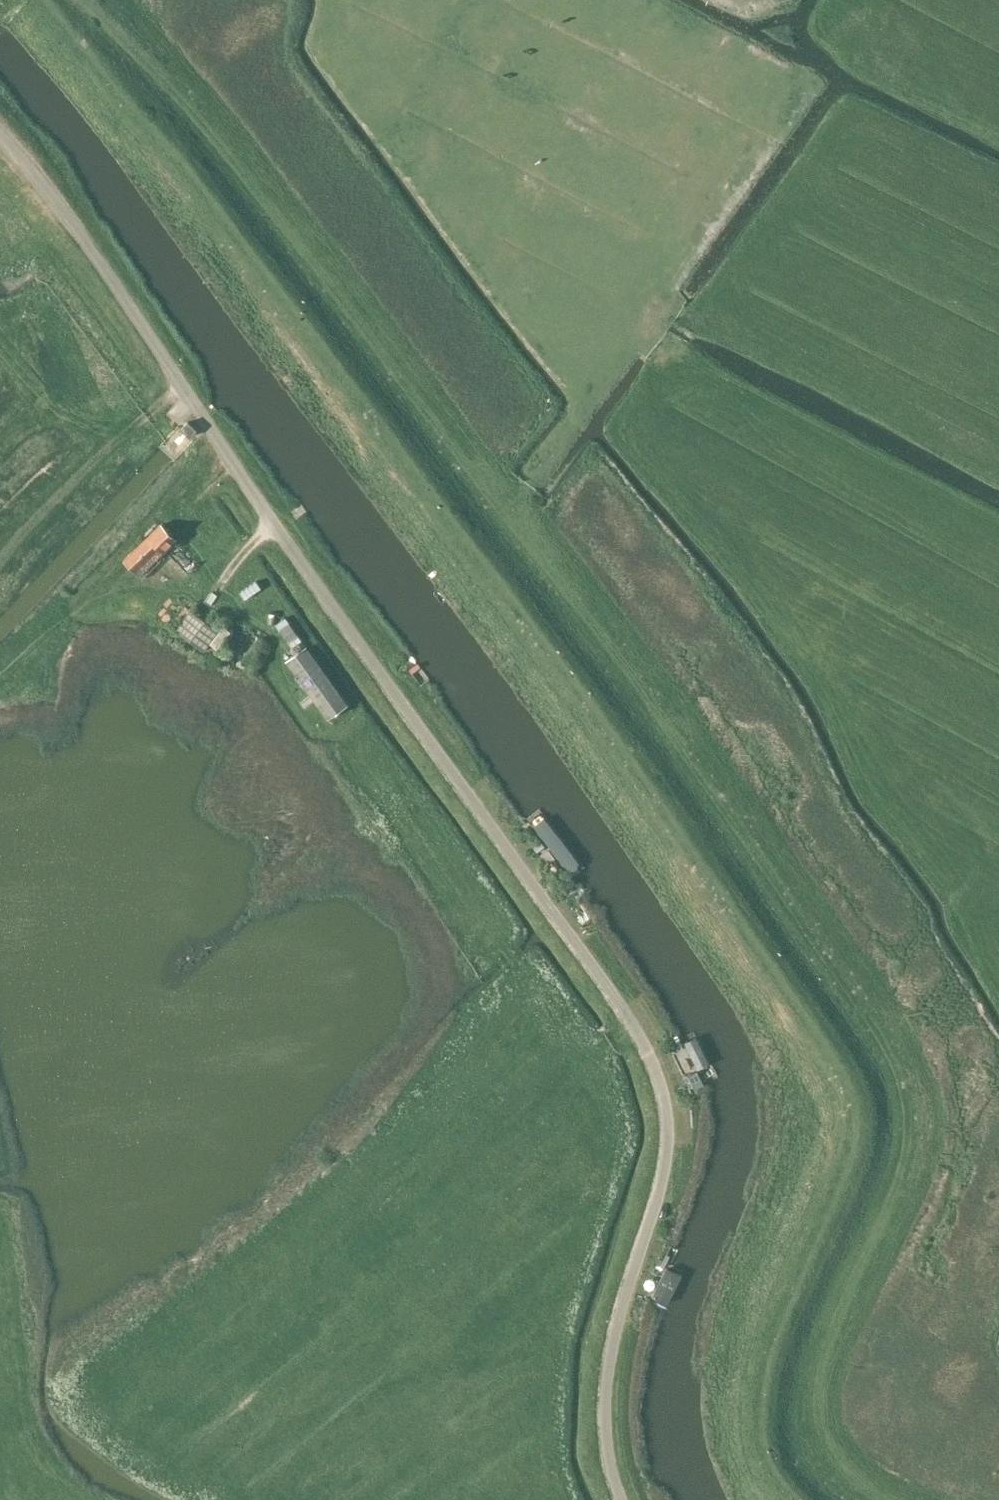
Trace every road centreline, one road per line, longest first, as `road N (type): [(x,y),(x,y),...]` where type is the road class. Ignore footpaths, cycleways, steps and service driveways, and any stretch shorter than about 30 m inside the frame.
road 1 (unclassified): [(623,1499),(607,1396),(671,1139),(653,1060),(84,240),(0,134)]
road 2 (track): [(0,565),(86,473),(185,386)]

